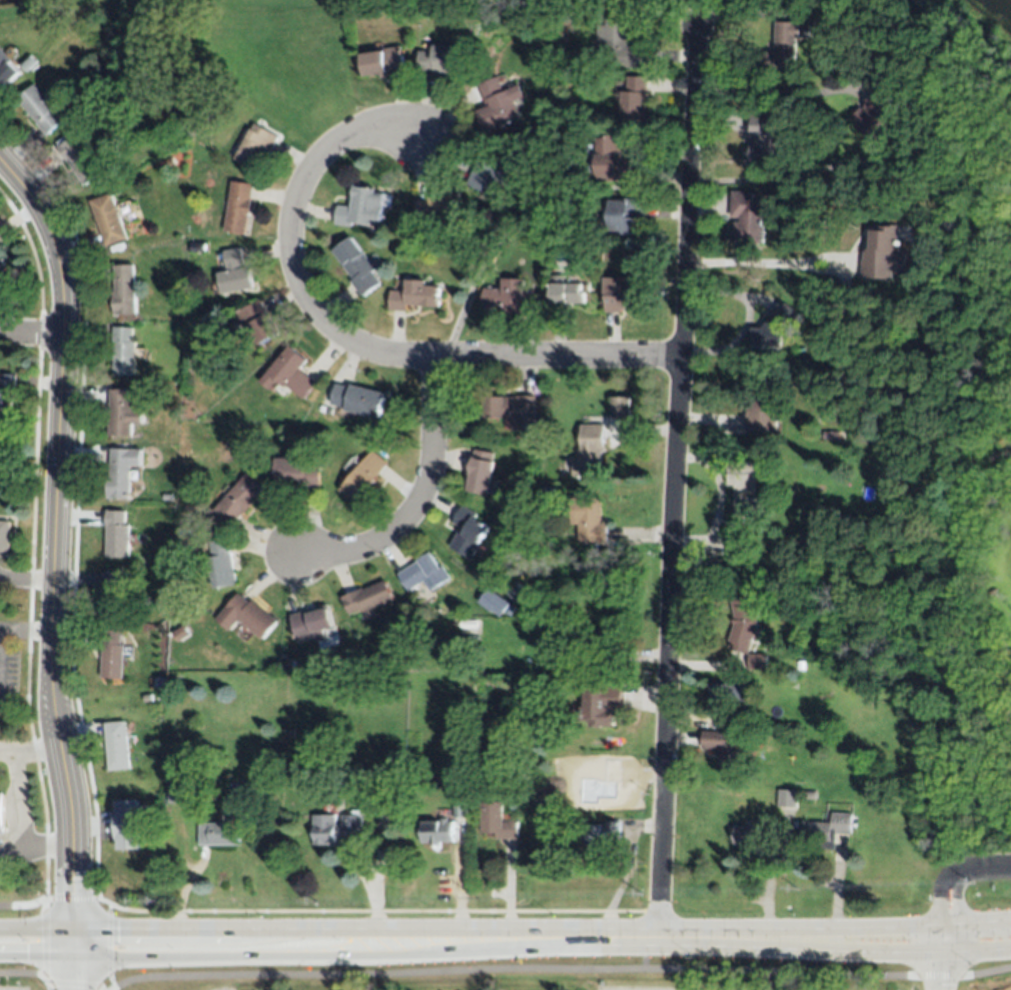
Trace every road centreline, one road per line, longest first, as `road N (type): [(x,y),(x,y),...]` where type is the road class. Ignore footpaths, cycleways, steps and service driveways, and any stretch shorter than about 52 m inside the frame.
road 1 (primary): [(950,943),(0,939)]
road 2 (residential): [(655,938),(692,25)]
road 3 (tertiary): [(73,989),(74,845),(55,682),(69,336),(61,240),(34,190),(0,151)]
road 4 (residential): [(433,357),(368,350),(330,327),(307,298),(289,244),(296,196),(324,154),(364,134),(411,136)]
road 5 (residential): [(433,357),(431,463),(413,511),(384,540),(360,550),(295,553)]
road 6 (residential): [(678,357),(433,357)]

